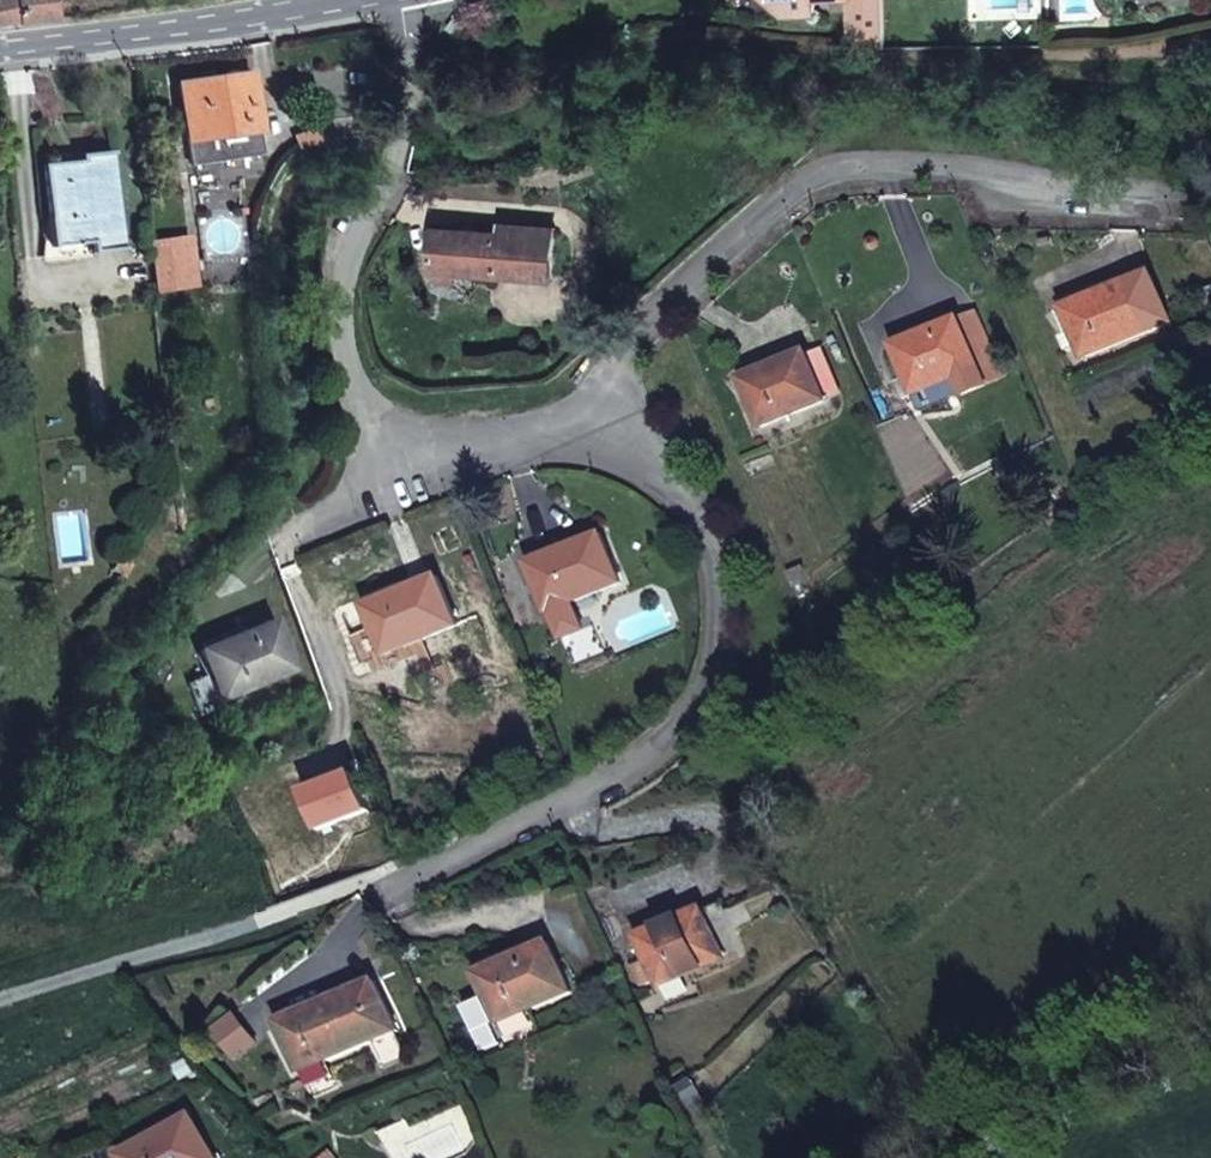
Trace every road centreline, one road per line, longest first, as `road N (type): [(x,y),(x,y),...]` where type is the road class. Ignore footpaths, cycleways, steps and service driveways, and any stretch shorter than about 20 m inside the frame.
road 1 (residential): [(601,369),(708,486),(745,601),(719,713),(626,770),(383,894)]
road 2 (residential): [(409,0),(417,106),(397,173),(341,292),(354,381),(395,438),(528,430),(601,369)]
road 3 (residential): [(601,369),(838,167),(1061,170)]
road 4 (secondary): [(354,0),(0,46)]
road 5 (track): [(1060,1085),(1210,1026)]
road 6 (residential): [(939,1157),(1060,1085)]

